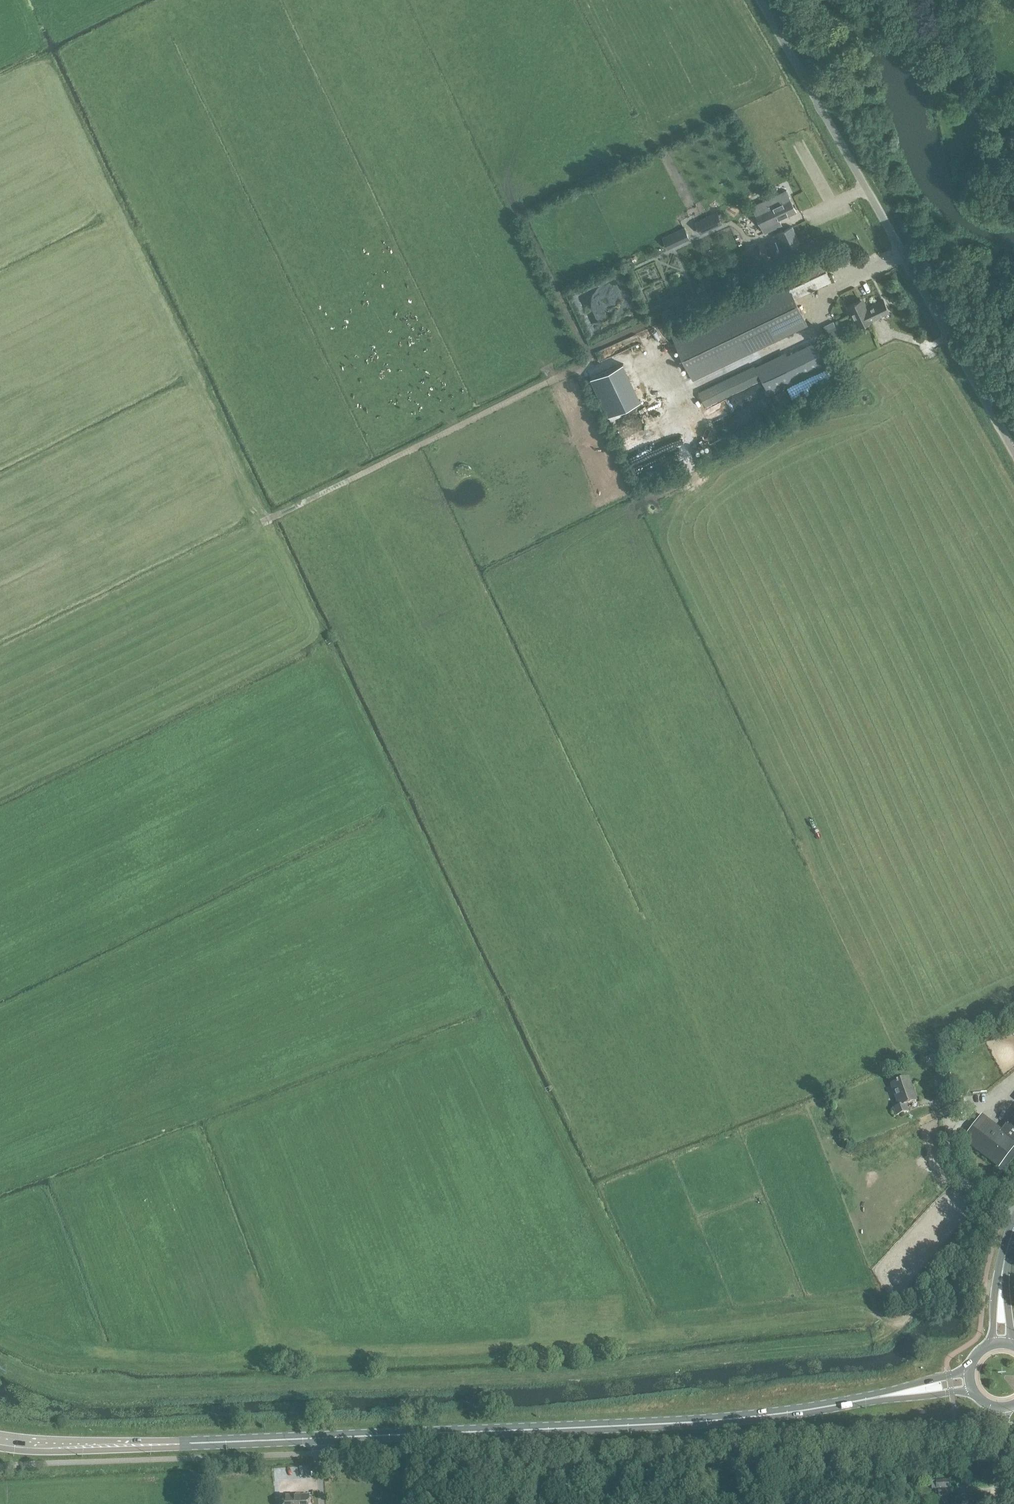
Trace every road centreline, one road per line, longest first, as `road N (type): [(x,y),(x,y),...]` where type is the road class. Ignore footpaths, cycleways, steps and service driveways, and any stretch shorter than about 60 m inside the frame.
road 1 (primary): [(184,1443),(732,1419),(861,1400)]
road 2 (unclassified): [(1013,454),(761,0)]
road 3 (primary): [(184,1443),(0,1438)]
road 4 (primary): [(0,1448),(184,1443)]

